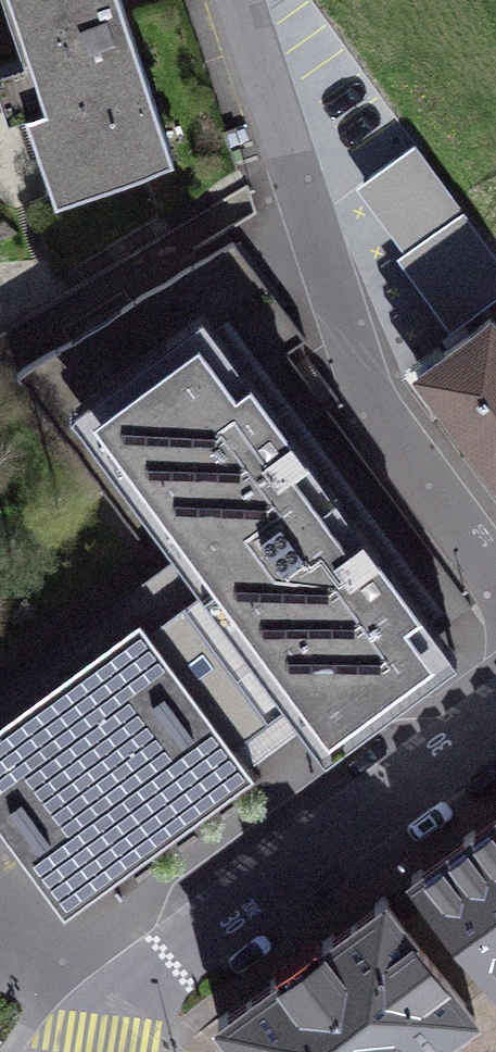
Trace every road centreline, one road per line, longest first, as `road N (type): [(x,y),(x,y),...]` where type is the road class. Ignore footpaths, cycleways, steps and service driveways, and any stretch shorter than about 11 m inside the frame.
road 1 (residential): [(247,0),(392,438),(495,588)]
road 2 (residential): [(495,716),(140,987),(91,1051)]

